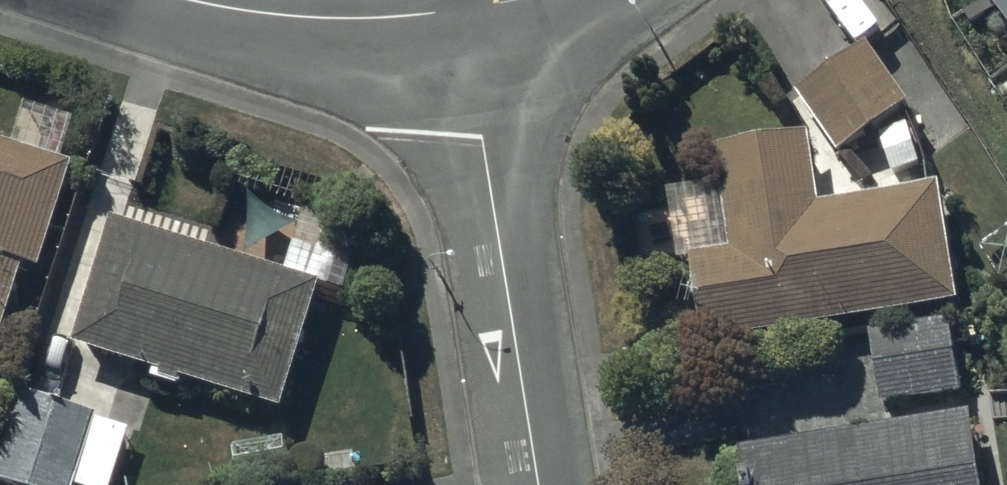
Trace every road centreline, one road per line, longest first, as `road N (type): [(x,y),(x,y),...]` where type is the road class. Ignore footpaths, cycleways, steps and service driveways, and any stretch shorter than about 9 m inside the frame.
road 1 (residential): [(540,484),(461,16)]
road 2 (residential): [(461,16),(348,24),(192,0)]

